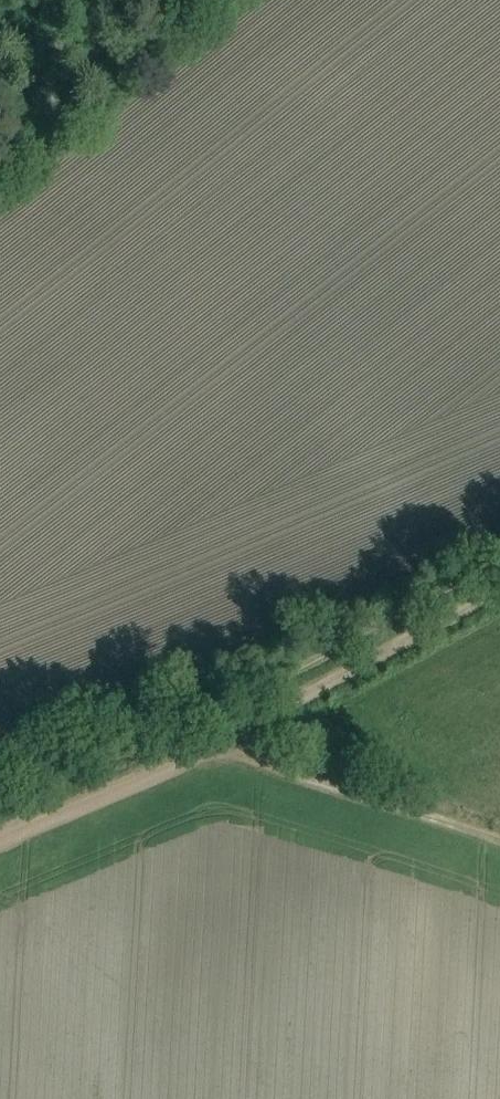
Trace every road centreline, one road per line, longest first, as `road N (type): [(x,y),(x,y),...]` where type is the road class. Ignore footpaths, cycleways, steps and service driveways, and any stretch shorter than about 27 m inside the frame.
road 1 (track): [(231,736),(499,590)]
road 2 (track): [(231,736),(300,778),(499,841)]
road 3 (track): [(0,843),(231,736)]

